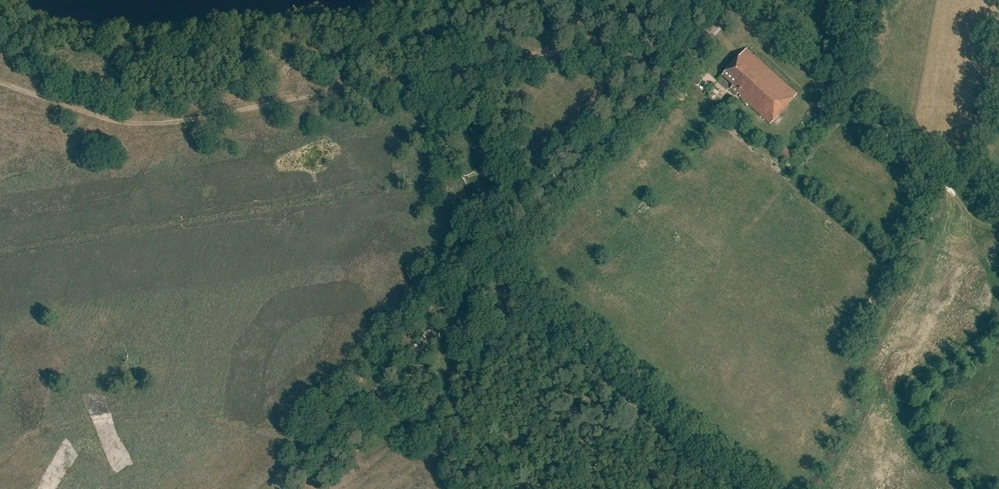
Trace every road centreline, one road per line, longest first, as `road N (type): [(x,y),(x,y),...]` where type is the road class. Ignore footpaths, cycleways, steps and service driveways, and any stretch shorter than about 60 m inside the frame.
road 1 (track): [(0,80),(109,119),(158,124),(710,26)]
road 2 (track): [(269,488),(710,26)]

